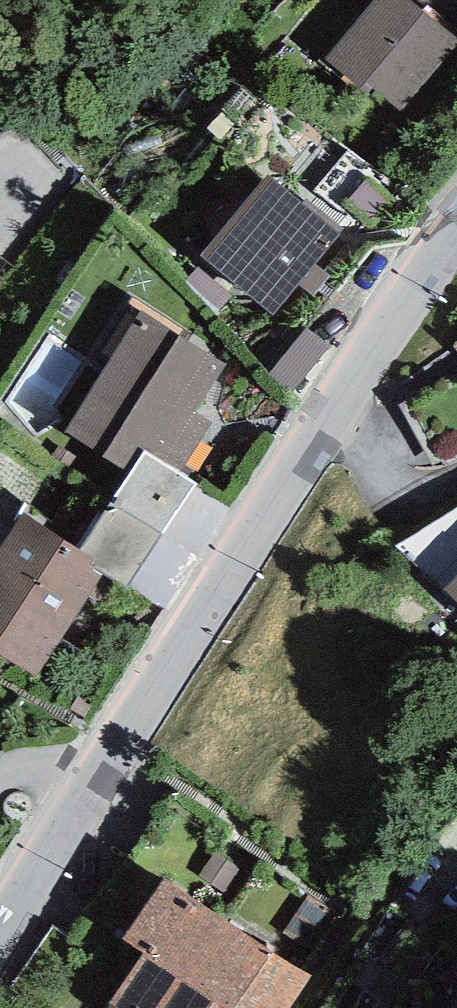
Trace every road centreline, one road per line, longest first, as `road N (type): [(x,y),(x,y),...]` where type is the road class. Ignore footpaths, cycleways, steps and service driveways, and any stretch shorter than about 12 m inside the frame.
road 1 (tertiary): [(456,237),(324,417),(0,893)]

